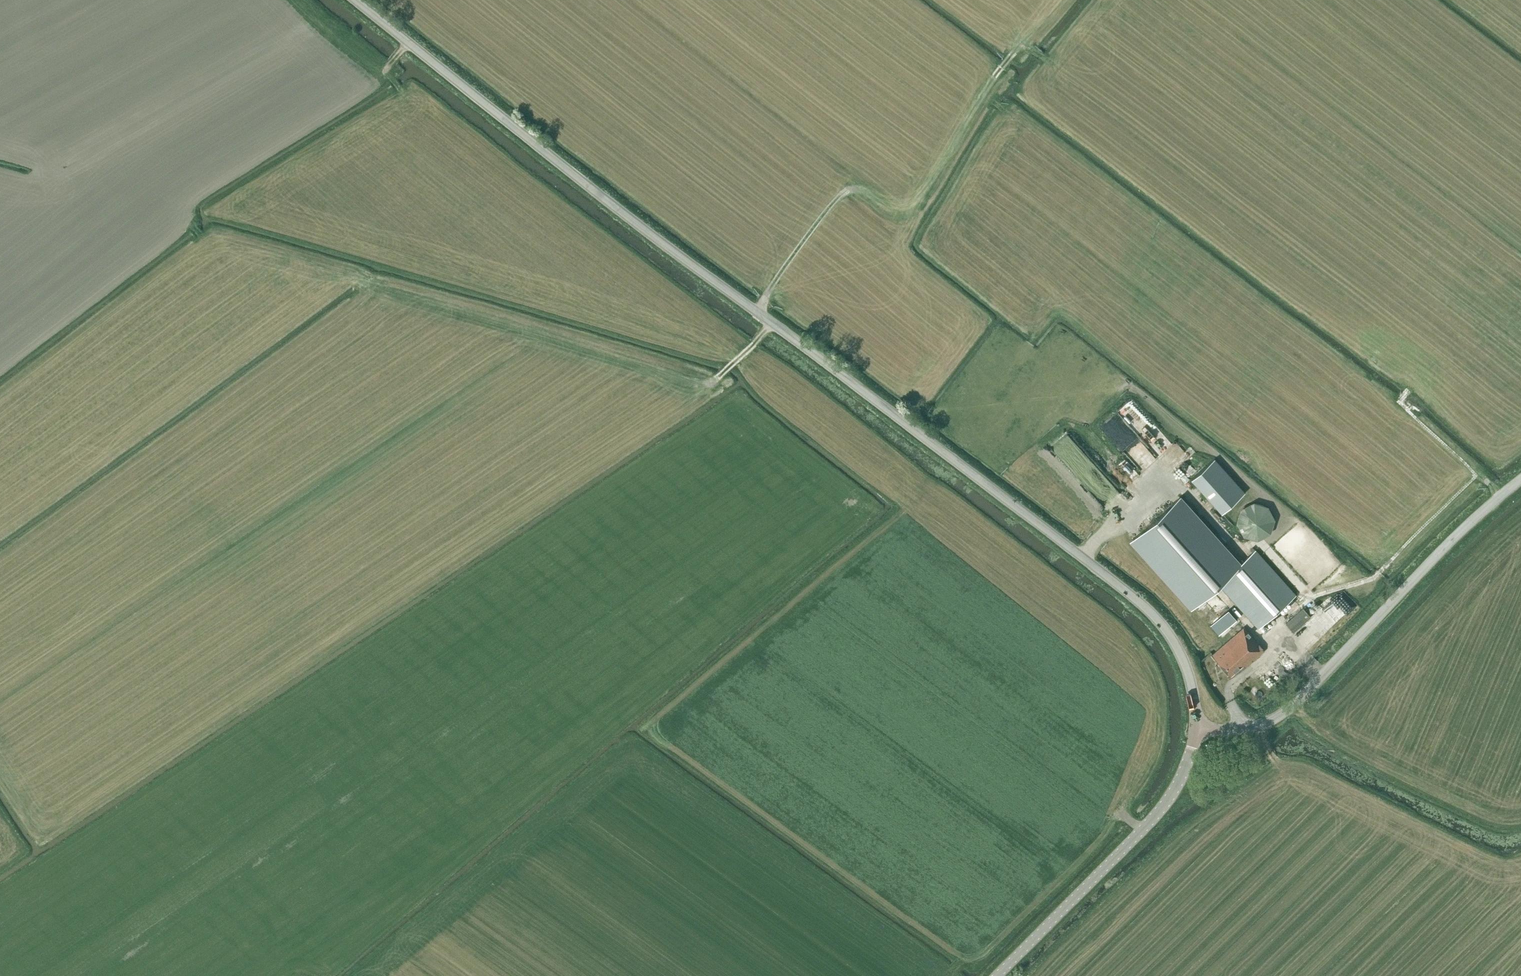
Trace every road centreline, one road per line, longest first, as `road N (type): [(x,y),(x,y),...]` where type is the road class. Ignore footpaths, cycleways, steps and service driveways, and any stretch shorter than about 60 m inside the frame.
road 1 (tertiary): [(1196,730),(1188,672),(1150,613),(352,0)]
road 2 (tertiary): [(1196,730),(1242,729),(1277,717),(1520,480)]
road 3 (tertiary): [(996,975),(1158,812),(1196,730)]

